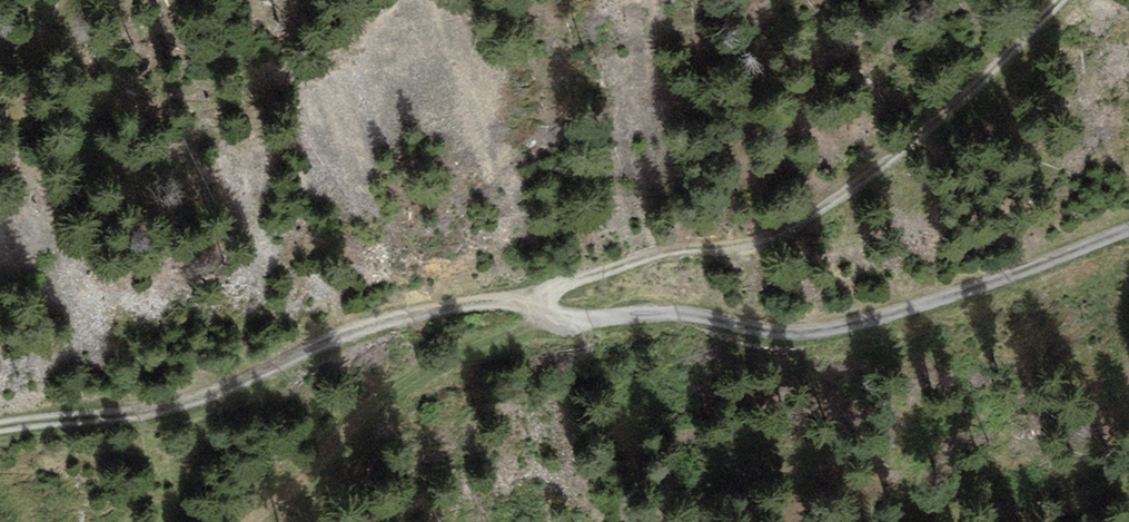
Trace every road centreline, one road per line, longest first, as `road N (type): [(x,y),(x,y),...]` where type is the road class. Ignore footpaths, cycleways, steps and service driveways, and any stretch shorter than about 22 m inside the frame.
road 1 (track): [(537,310),(552,291),(647,258),(754,248),(810,221),(952,111),(1068,0)]
road 2 (track): [(537,310),(567,326),(676,316),(771,331),(836,329),(997,282),(1128,231)]
road 3 (track): [(0,438),(167,421),(334,338),(474,302),(521,302),(537,310)]
road 4 (track): [(537,310),(385,399),(243,521)]

